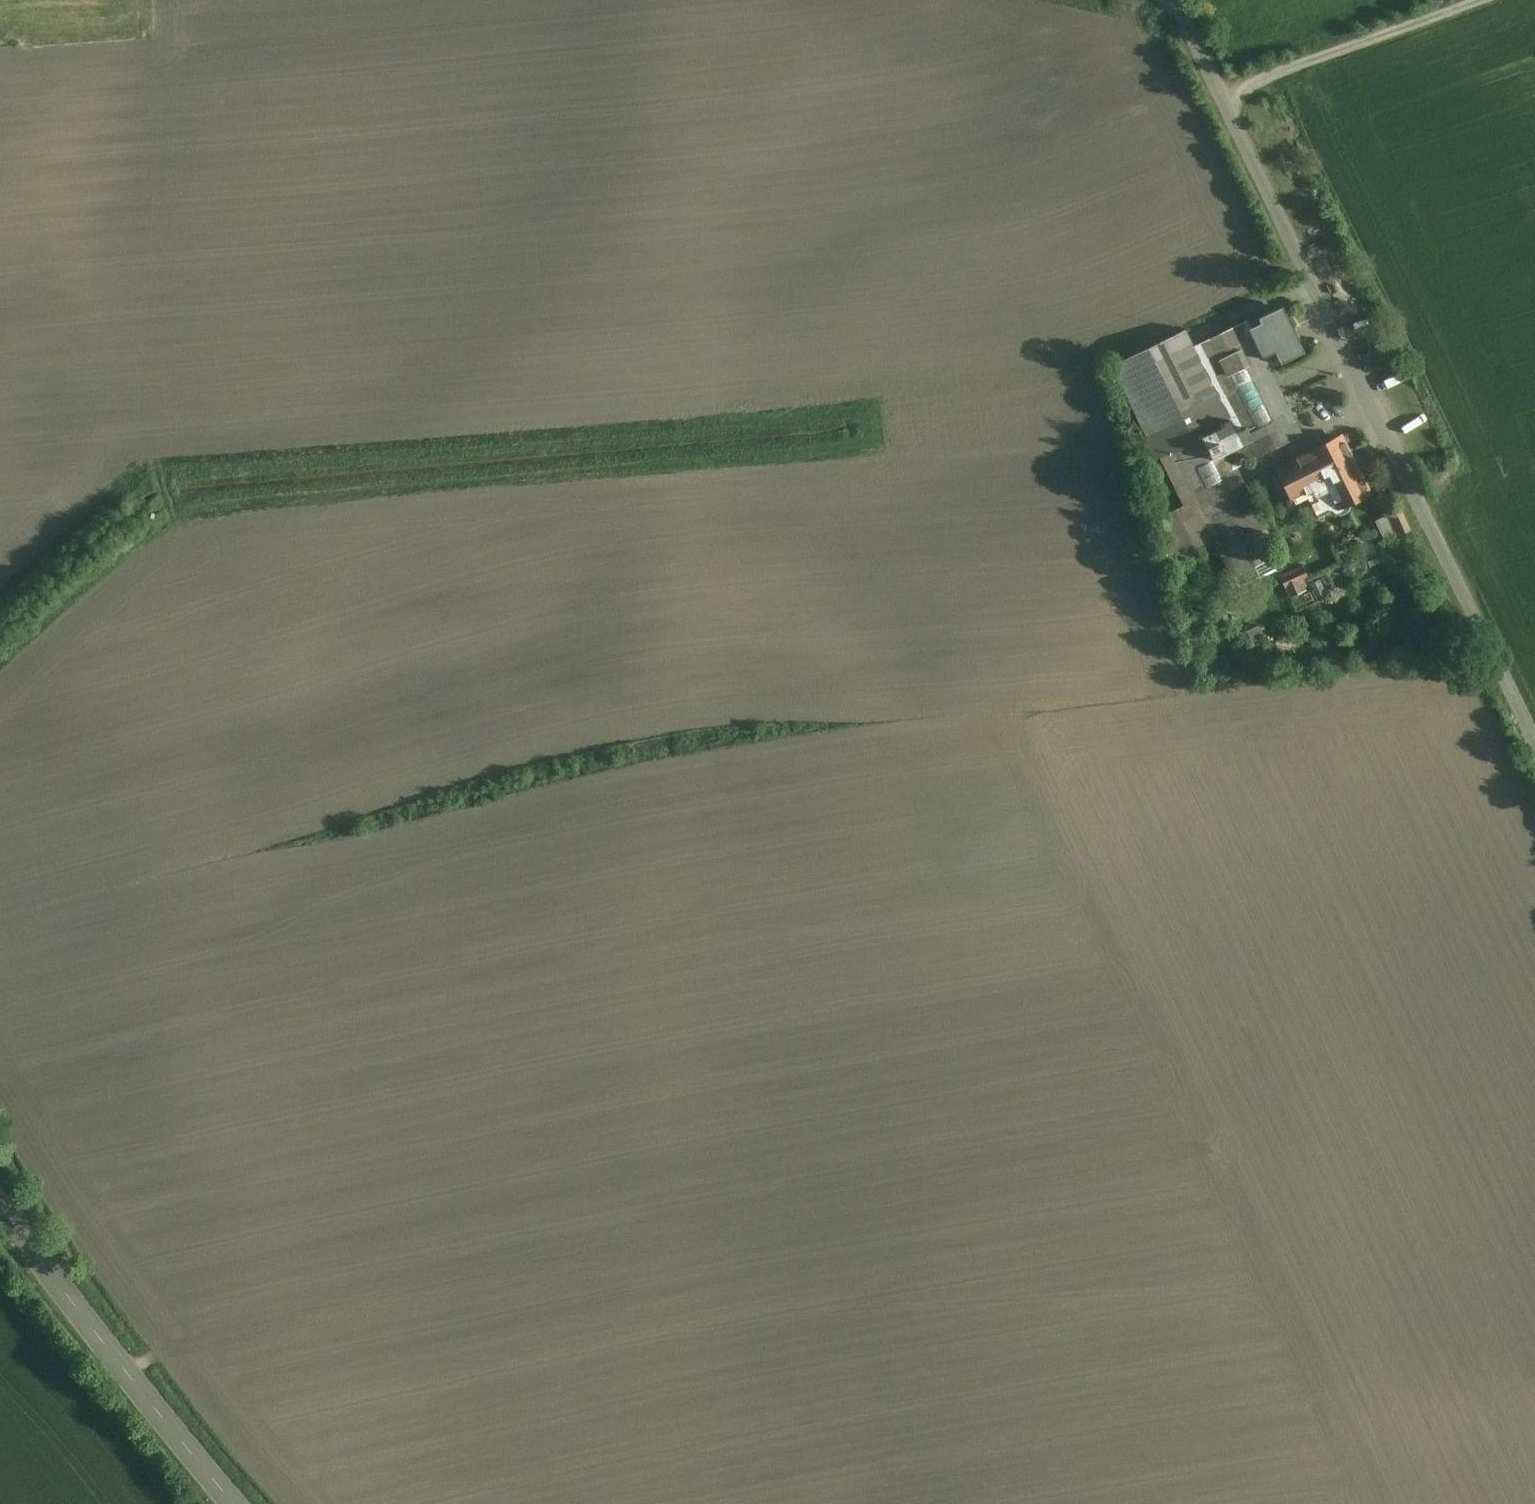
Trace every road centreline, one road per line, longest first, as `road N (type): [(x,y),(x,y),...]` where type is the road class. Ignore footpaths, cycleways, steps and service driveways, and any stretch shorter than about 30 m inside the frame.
road 1 (unclassified): [(1534,713),(1187,0)]
road 2 (tertiary): [(0,1201),(236,1503)]

